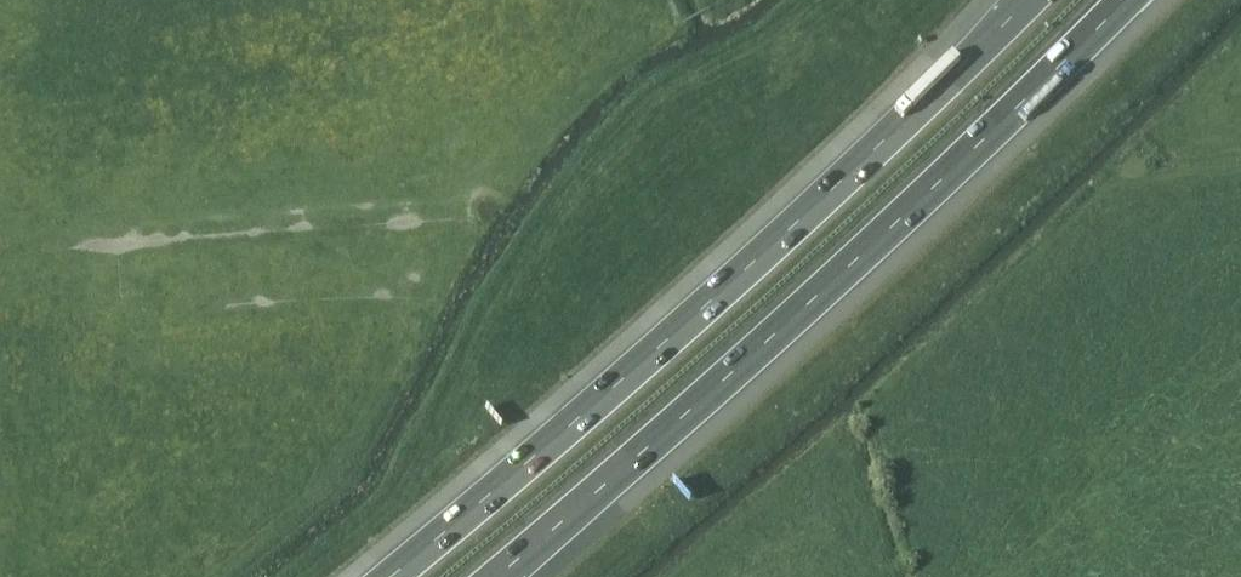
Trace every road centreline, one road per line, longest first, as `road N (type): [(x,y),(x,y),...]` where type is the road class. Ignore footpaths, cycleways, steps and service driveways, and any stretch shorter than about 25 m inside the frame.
road 1 (motorway): [(1032,0),(752,265),(393,576)]
road 2 (motorway): [(497,576),(792,317),(1125,0)]

